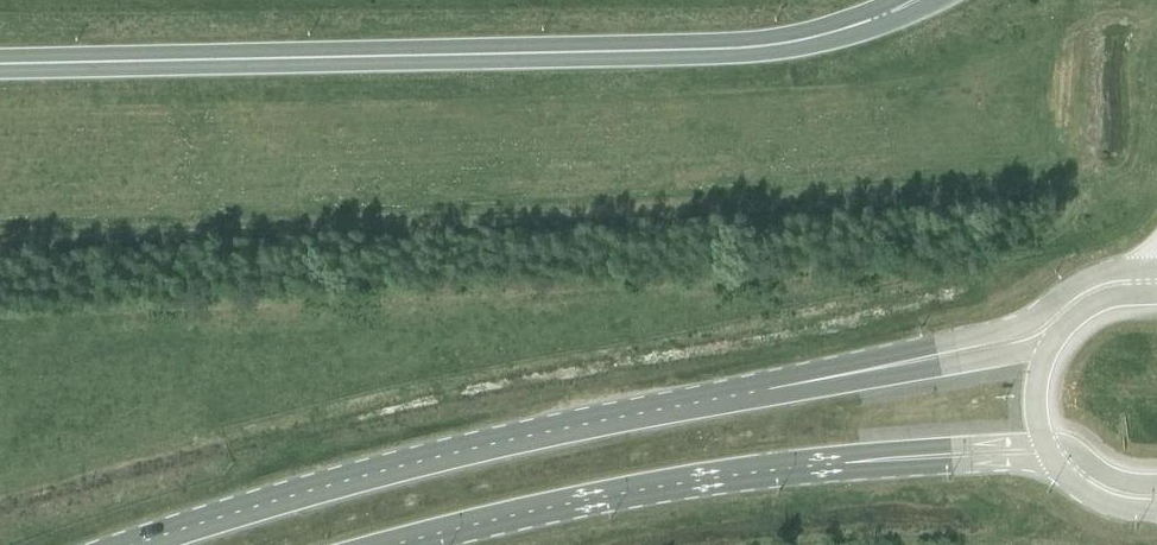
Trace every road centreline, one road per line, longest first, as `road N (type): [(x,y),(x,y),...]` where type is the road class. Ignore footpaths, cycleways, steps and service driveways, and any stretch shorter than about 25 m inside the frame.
road 1 (unclassified): [(0,66),(765,49),(847,32),(923,0)]
road 2 (primary): [(905,363),(420,465),(156,544)]
road 3 (primary): [(409,544),(722,478),(923,458)]
road 4 (primary): [(1156,270),(1116,272),(1020,326),(942,344),(905,363)]
road 5 (primary): [(1047,348),(944,367),(905,363)]
road 6 (primary): [(923,458),(956,466),(1054,464)]
road 7 (primary): [(1156,296),(1095,306),(1047,348)]
road 8 (primary): [(923,458),(954,446),(1044,441)]
road 9 (primary): [(1044,441),(1122,482),(1156,486)]

